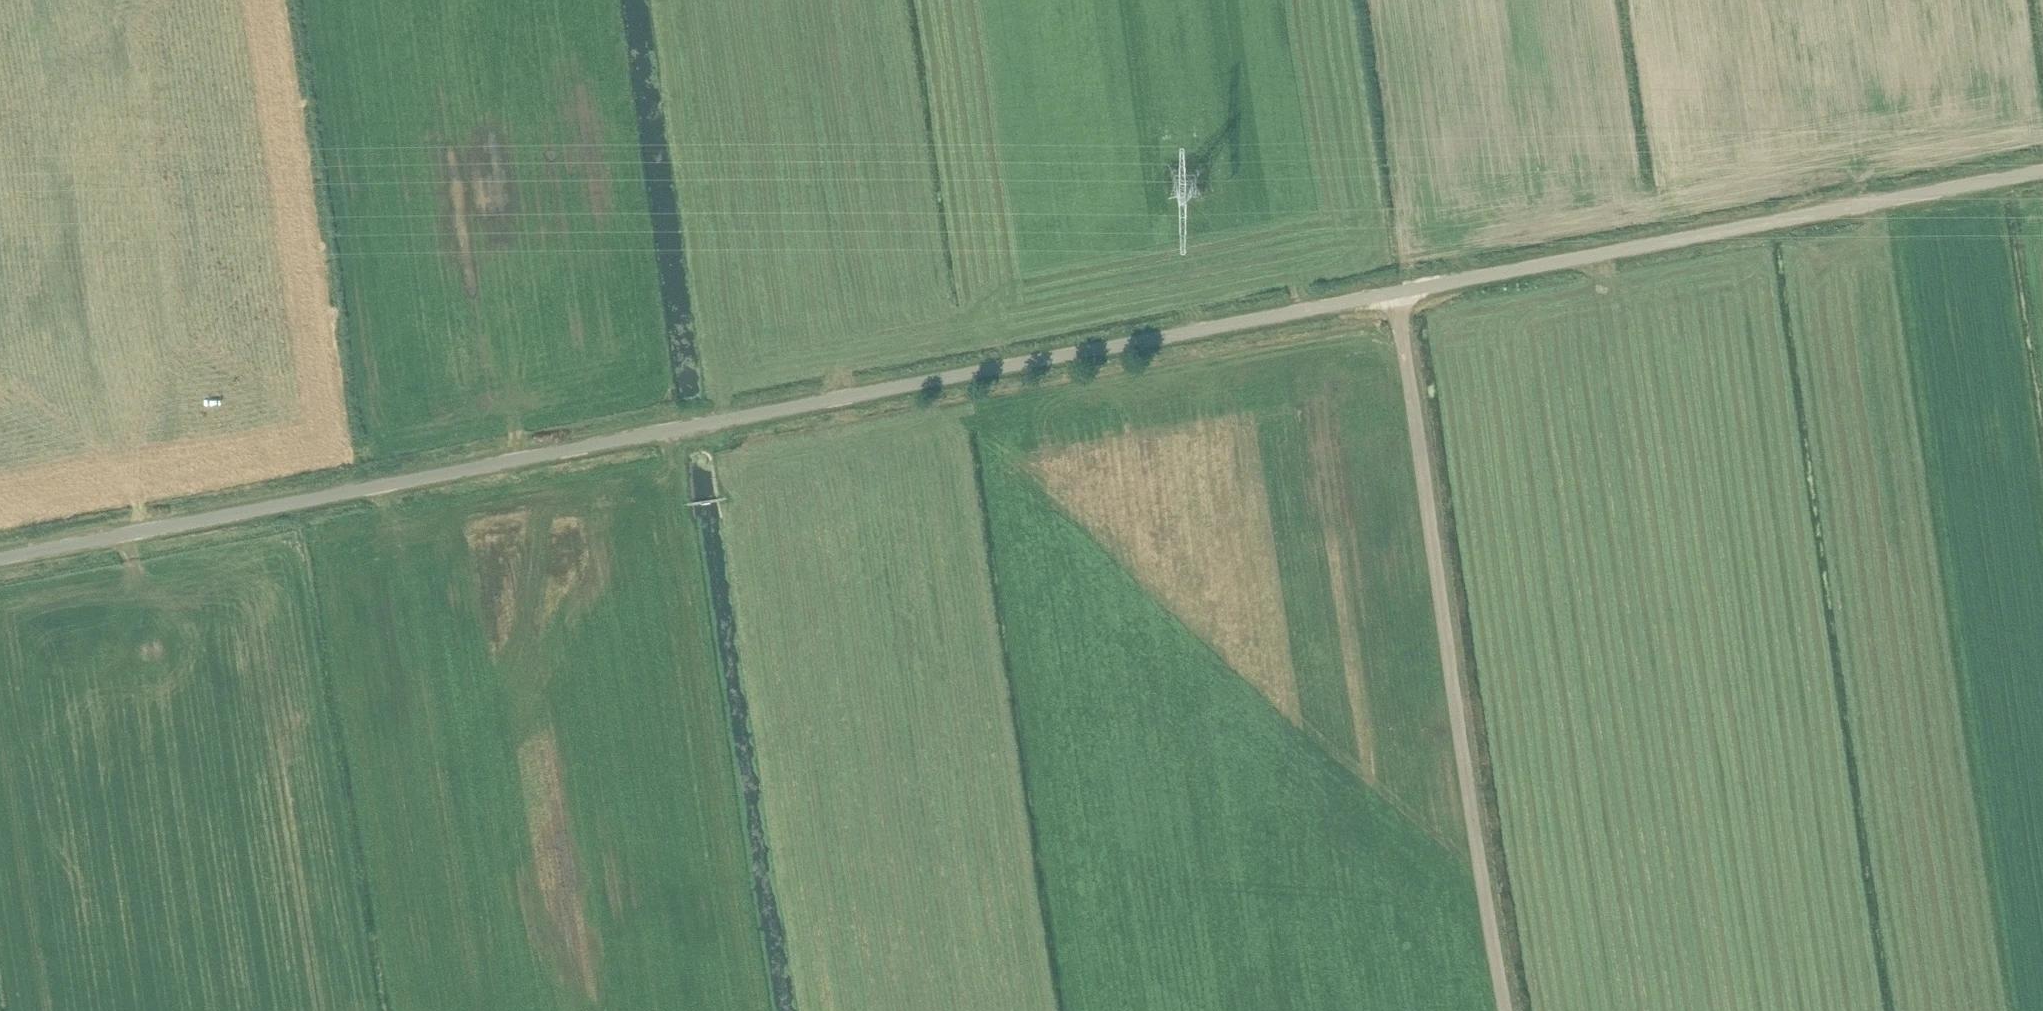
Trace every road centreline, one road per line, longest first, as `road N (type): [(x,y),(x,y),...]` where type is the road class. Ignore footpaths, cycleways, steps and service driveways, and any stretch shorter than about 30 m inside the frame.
road 1 (unclassified): [(0,558),(2042,171)]

